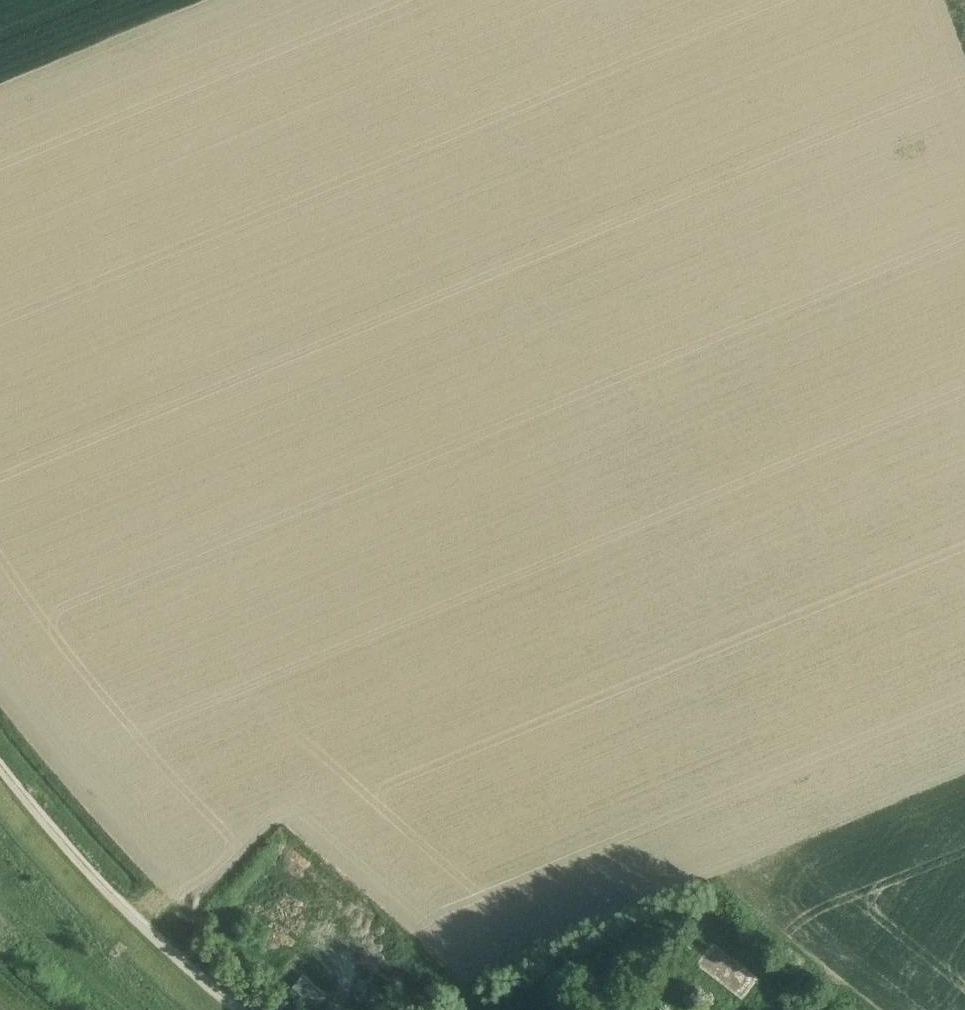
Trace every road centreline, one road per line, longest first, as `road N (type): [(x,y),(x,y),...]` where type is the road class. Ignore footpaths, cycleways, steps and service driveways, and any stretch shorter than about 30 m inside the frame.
road 1 (unclassified): [(243,1009),(87,865),(0,763)]

